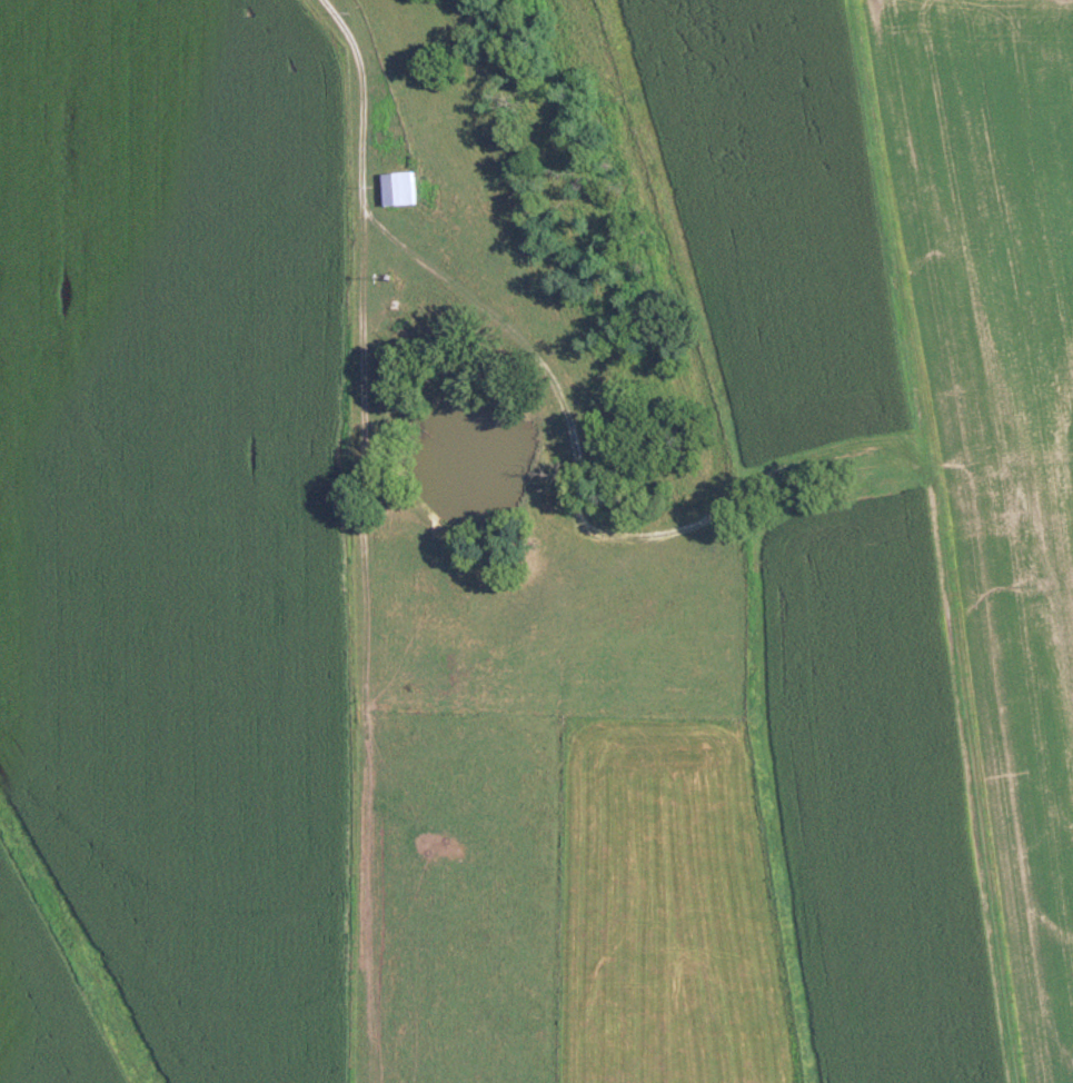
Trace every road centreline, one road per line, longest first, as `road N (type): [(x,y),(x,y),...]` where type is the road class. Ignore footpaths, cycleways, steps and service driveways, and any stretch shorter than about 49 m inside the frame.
road 1 (residential): [(341,0),(369,42),(374,66),(370,183)]

